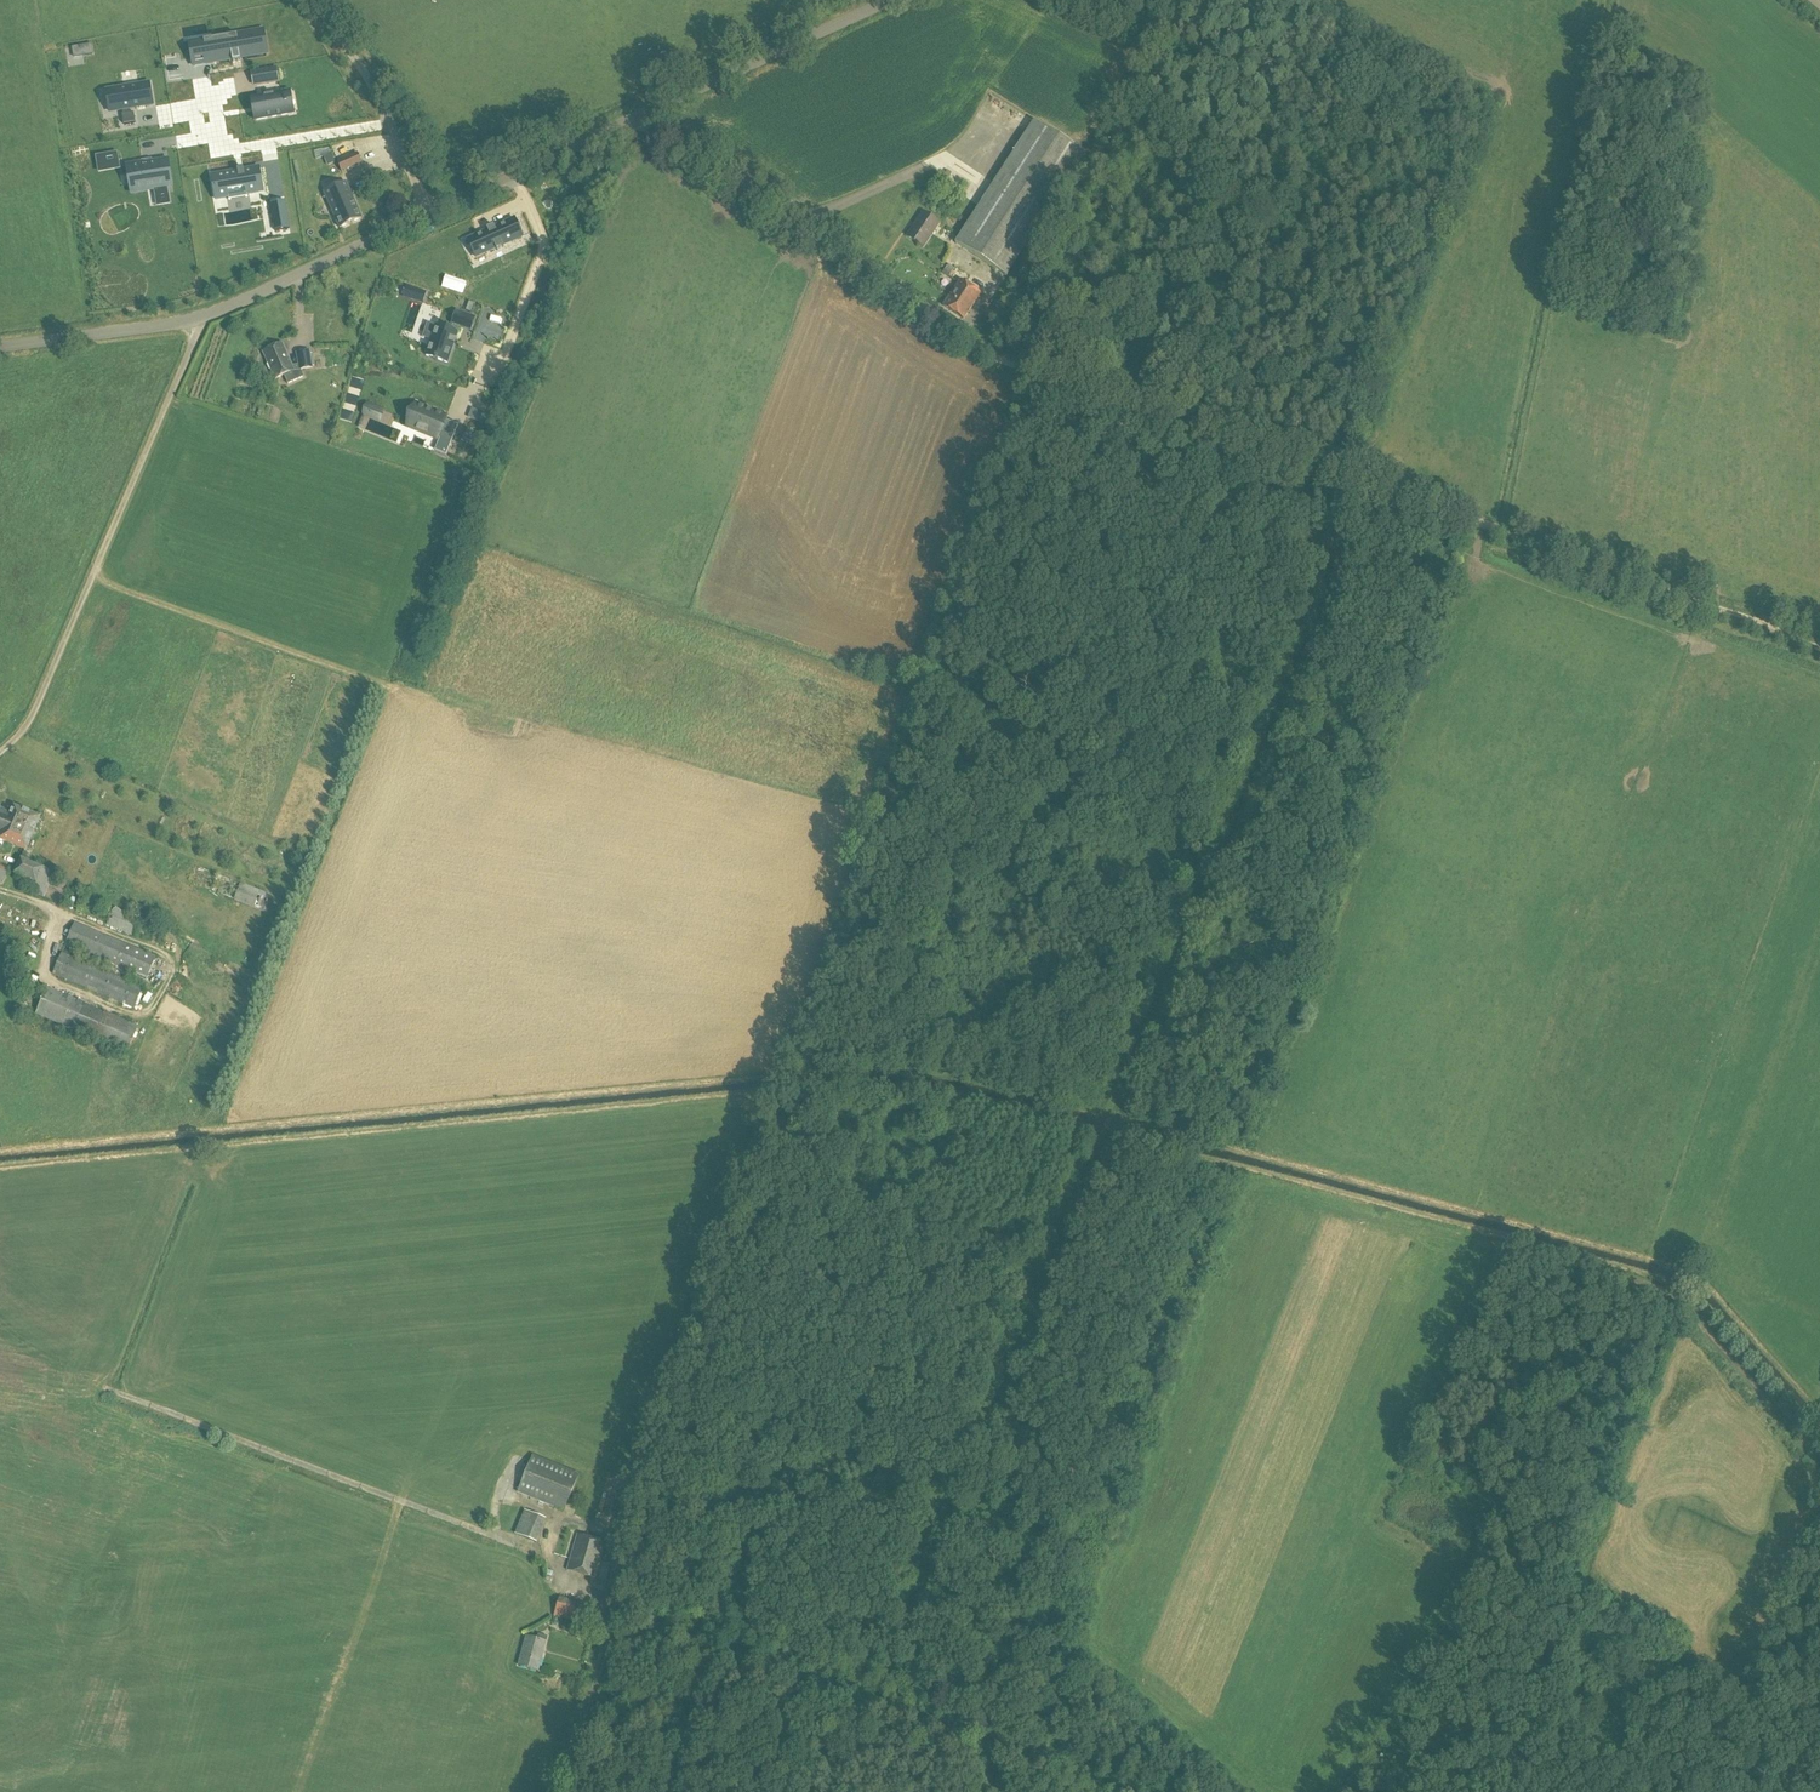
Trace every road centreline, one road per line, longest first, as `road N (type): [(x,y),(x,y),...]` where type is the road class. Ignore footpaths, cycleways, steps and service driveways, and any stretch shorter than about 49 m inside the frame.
road 1 (track): [(606,1615),(1100,1791)]
road 2 (track): [(1819,647),(1364,485)]
road 3 (unclassified): [(1017,373),(949,344),(628,123)]
road 4 (unclassified): [(0,350),(200,322),(429,217)]
road 5 (track): [(1364,485),(1017,373)]
road 6 (unclassified): [(628,123),(894,0)]
road 7 (track): [(1728,1791),(1819,1521)]
road 8 (unclassified): [(429,217),(369,82),(315,0)]
road 9 (unclassified): [(429,217),(628,123)]

